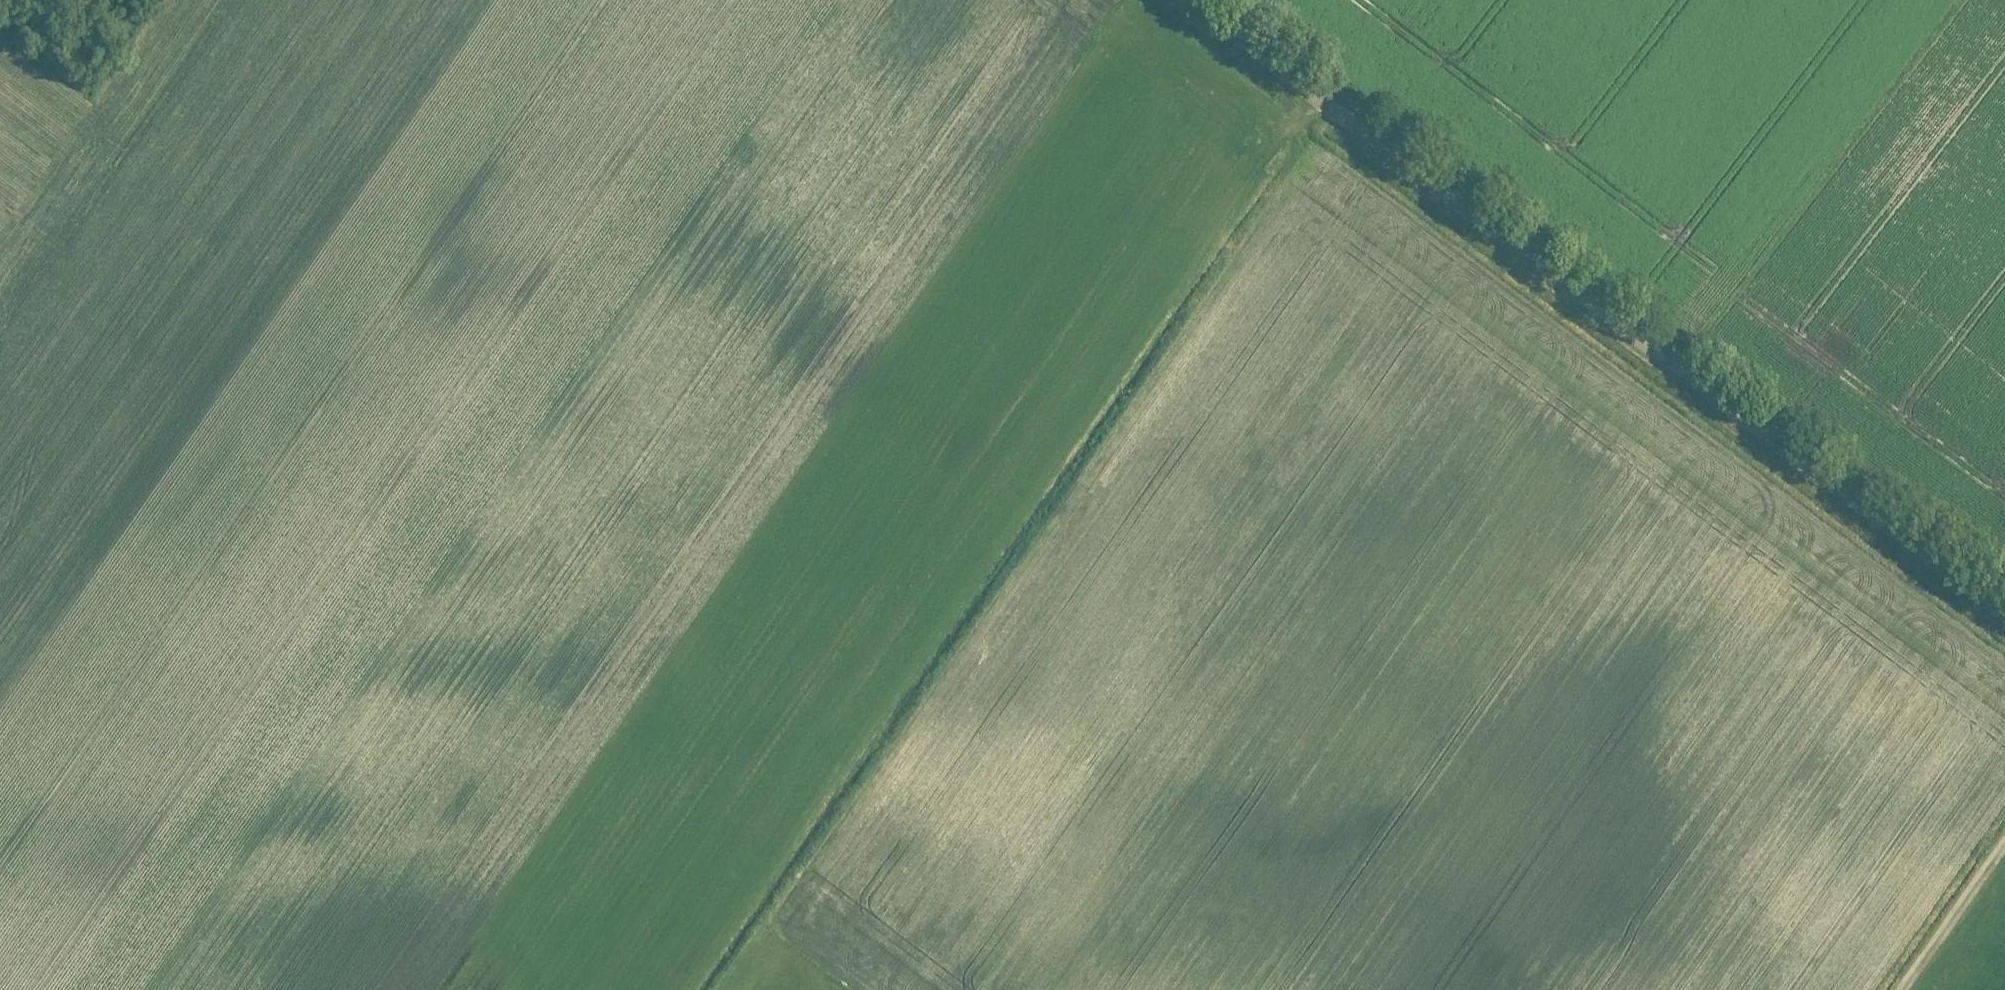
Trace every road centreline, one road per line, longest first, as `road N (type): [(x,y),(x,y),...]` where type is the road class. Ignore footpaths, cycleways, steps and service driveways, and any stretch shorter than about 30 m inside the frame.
road 1 (unclassified): [(2004,612),(1188,0)]

